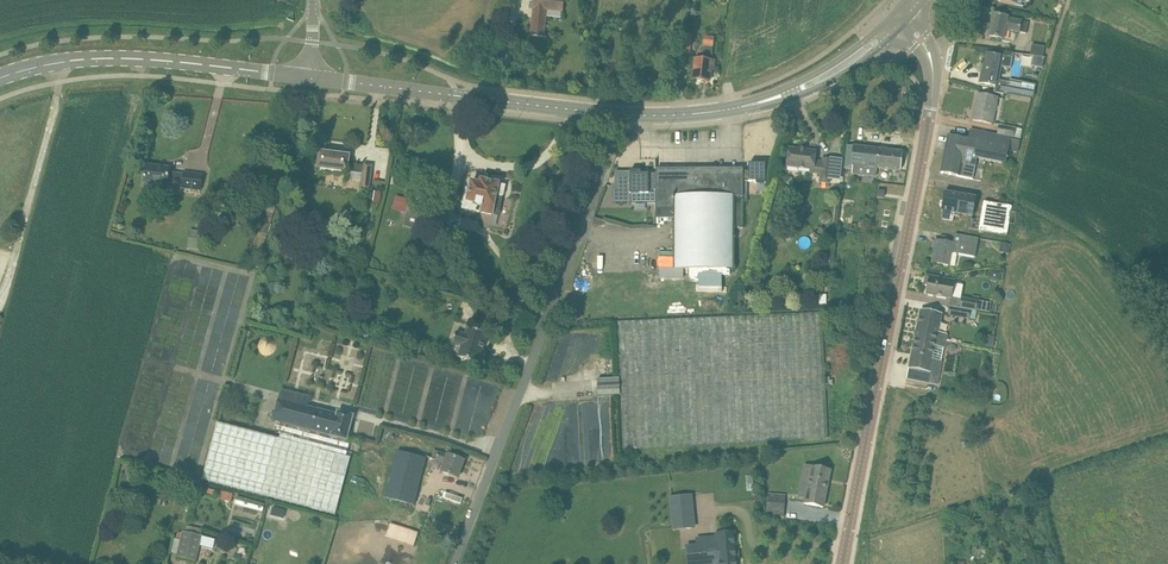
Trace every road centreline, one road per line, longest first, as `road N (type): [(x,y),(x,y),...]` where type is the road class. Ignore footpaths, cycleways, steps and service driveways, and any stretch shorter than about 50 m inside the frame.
road 1 (tertiary): [(841,563),(934,76)]
road 2 (unclassified): [(453,563),(620,115)]
road 3 (tertiary): [(620,115),(308,76)]
road 4 (tertiary): [(0,78),(109,58),(252,70)]
road 5 (tertiary): [(791,93),(691,116),(620,115)]
road 6 (tertiary): [(897,10),(791,93)]
road 7 (tertiary): [(791,93),(832,79),(899,28)]

